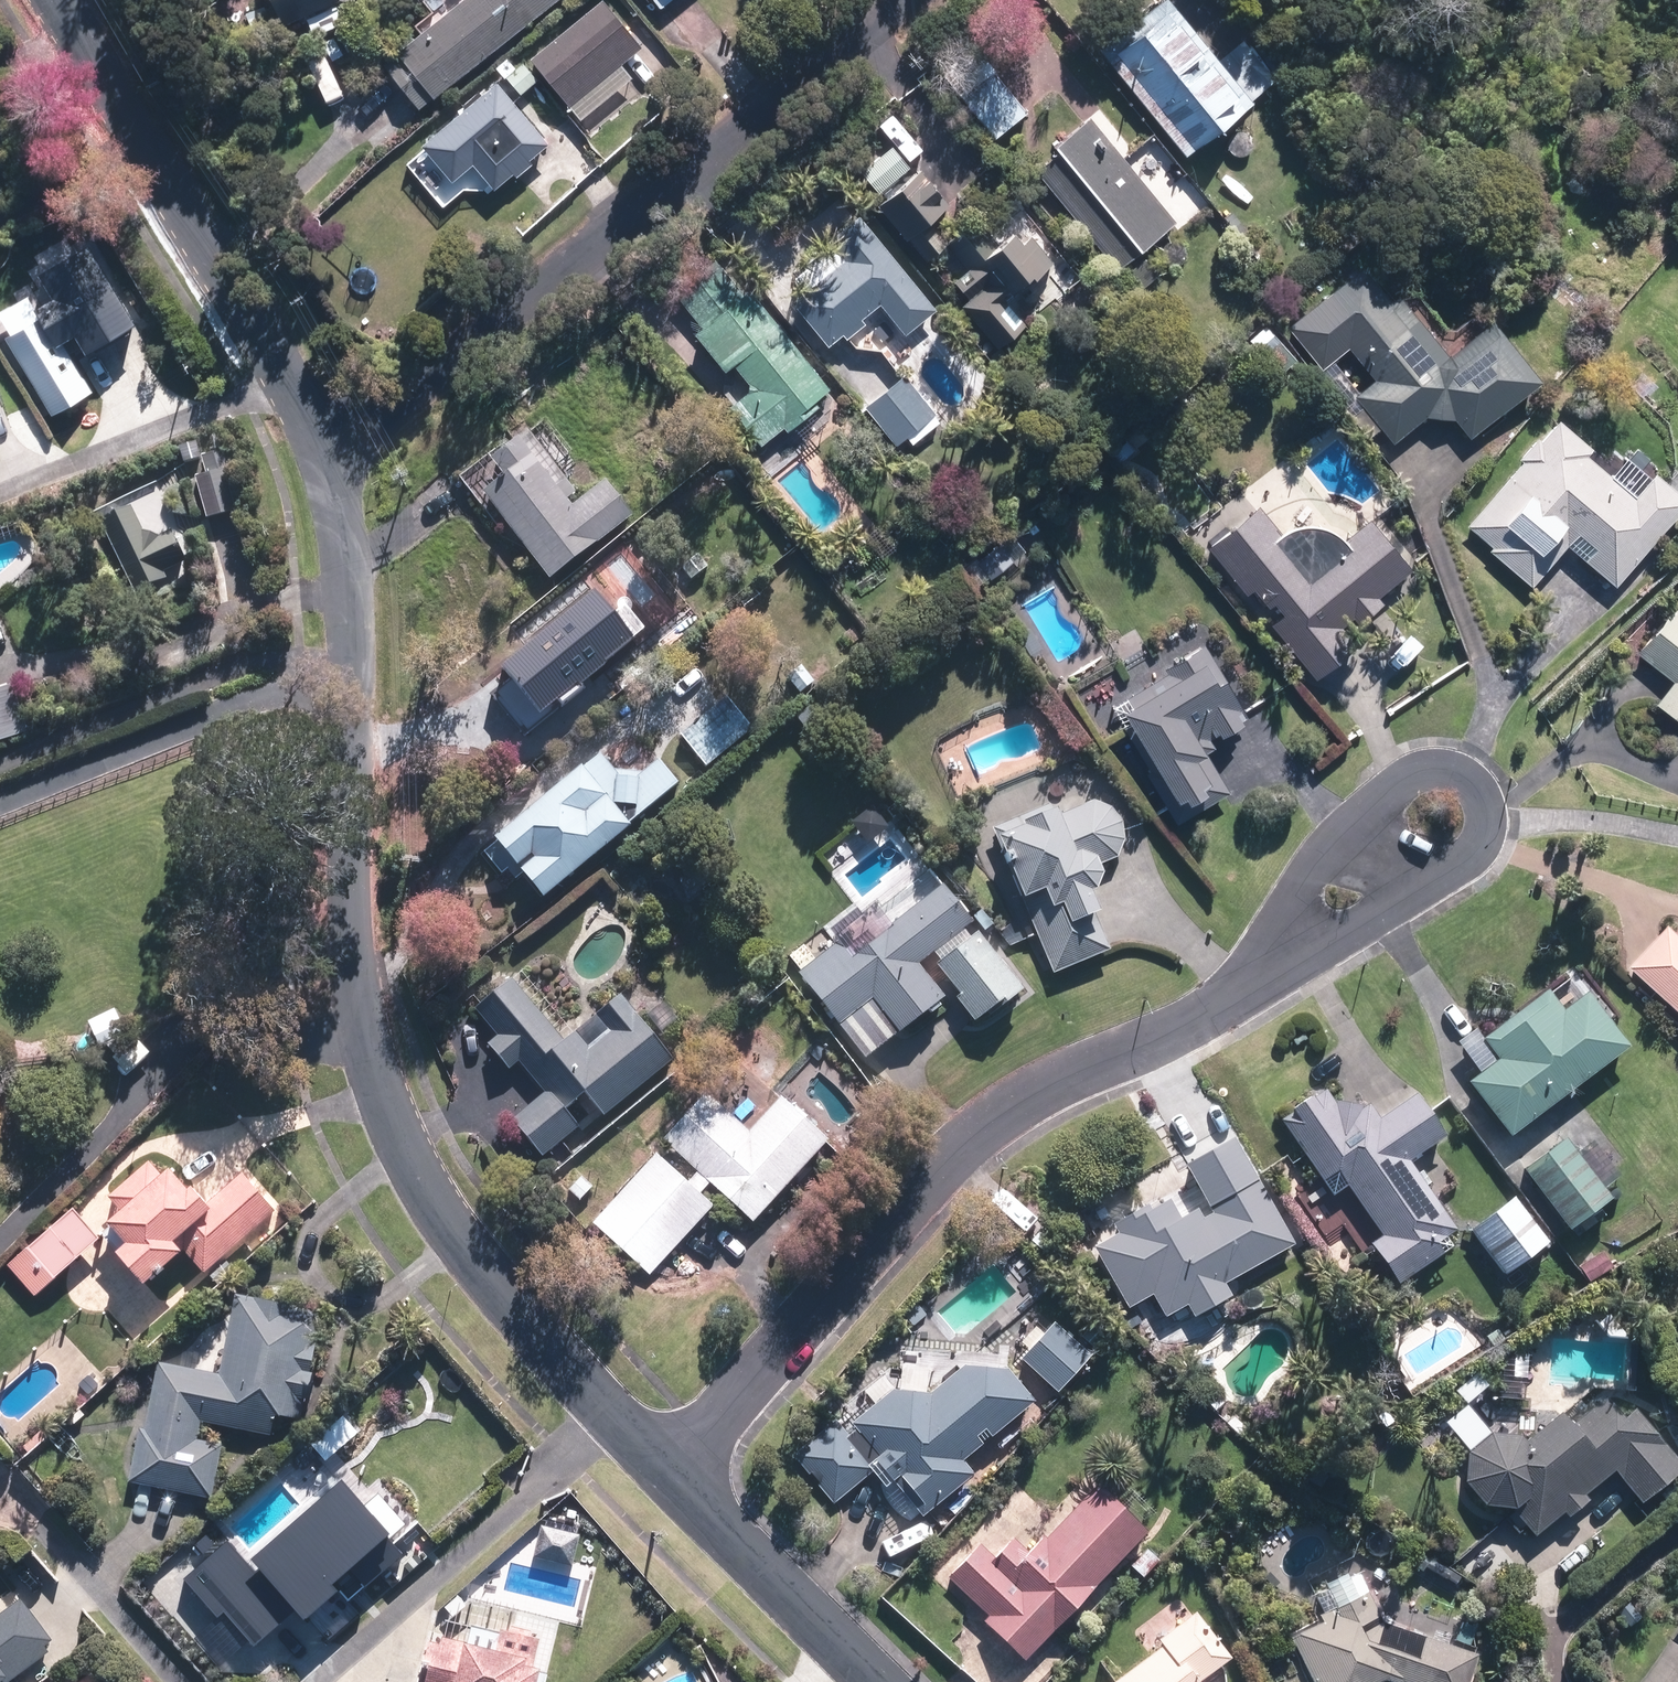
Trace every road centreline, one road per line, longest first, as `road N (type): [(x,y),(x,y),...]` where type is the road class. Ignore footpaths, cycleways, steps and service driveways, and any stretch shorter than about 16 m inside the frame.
road 1 (residential): [(325,473),(343,527),(352,675),(347,936),(362,1034),(408,1153),(460,1233),(598,1410),(668,1474)]
road 2 (residential): [(1263,975),(1178,1031),(1000,1115),(668,1474)]
road 3 (residential): [(904,0),(325,473)]
road 4 (residential): [(50,0),(283,374),(325,473)]
road 5 (residential): [(1263,975),(1316,862),(1368,809),(1417,776),(1449,771),(1469,779),(1484,815),(1476,850),(1377,915)]
road 6 (residential): [(668,1474),(876,1681)]
road 7 (residential): [(1377,915),(1263,975)]

